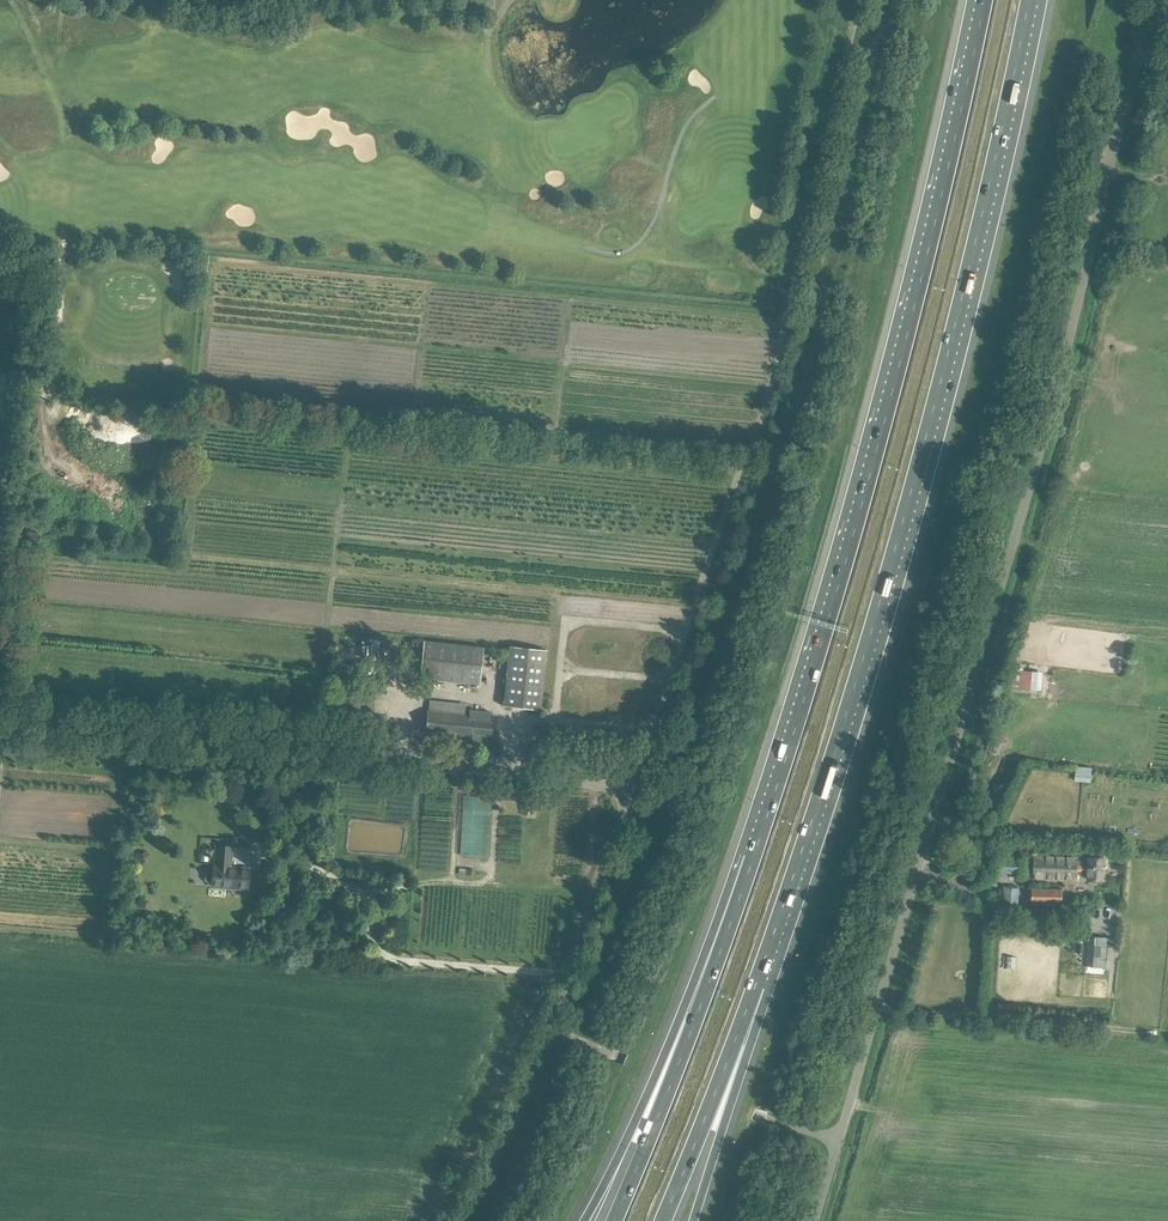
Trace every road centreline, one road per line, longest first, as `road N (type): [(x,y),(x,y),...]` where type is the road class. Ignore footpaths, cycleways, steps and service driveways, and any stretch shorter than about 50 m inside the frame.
road 1 (unclassified): [(815,1220),(1021,521),(1158,0)]
road 2 (motorway): [(759,981),(897,548),(1029,0)]
road 3 (motorway): [(985,0),(905,344),(753,863)]
road 4 (motorway): [(753,863),(585,1220)]
road 5 (motorway): [(753,863),(616,1220)]
road 6 (track): [(1167,1030),(880,1008)]
road 7 (unclassified): [(459,1220),(551,1033),(565,975)]
road 8 (motorway): [(665,1220),(759,981)]
road 9 (motorway): [(694,1220),(759,981)]

